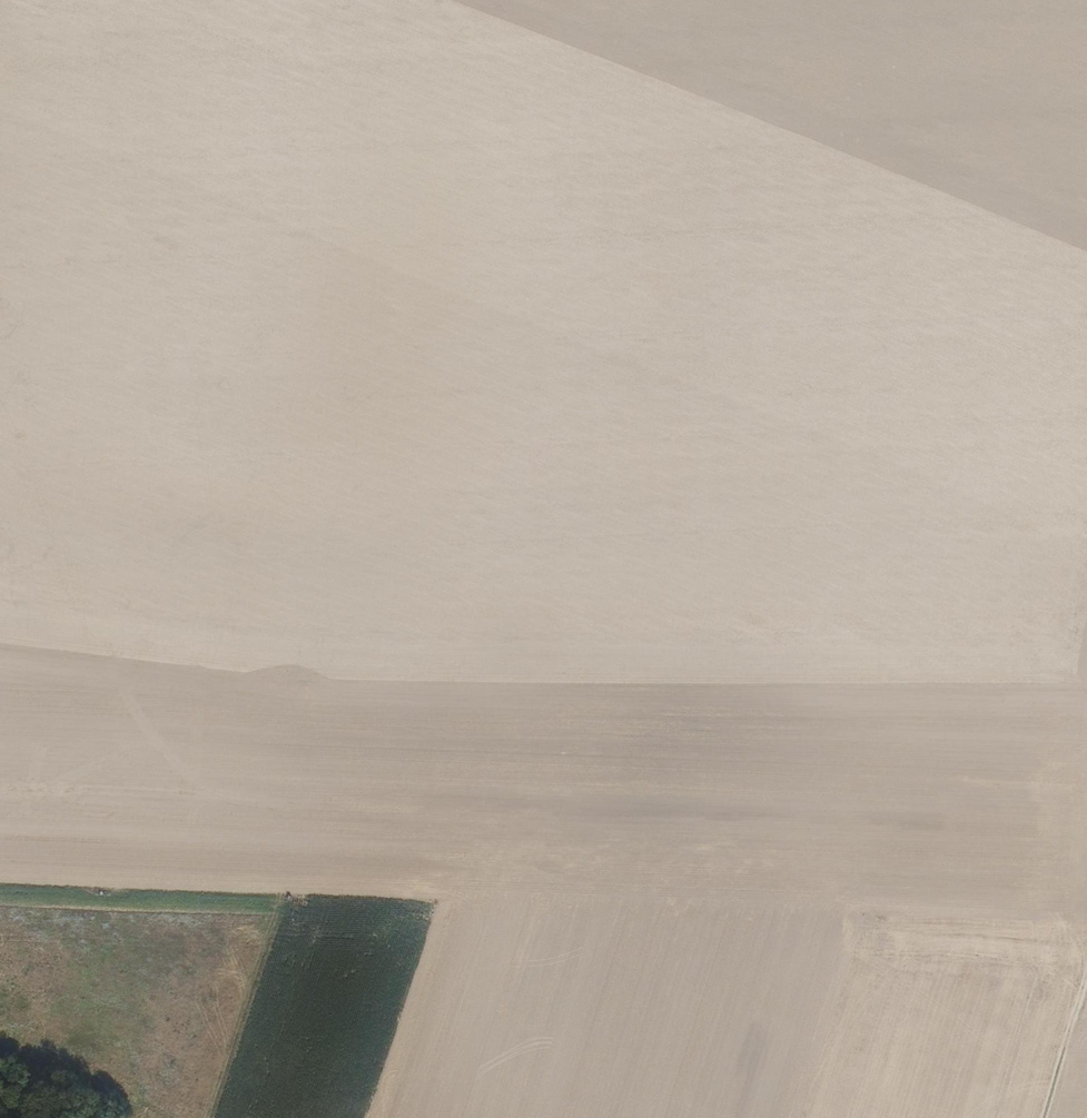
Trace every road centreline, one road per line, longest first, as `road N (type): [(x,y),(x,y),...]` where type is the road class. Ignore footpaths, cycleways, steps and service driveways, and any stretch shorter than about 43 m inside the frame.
road 1 (track): [(1086,959),(1049,1117)]

